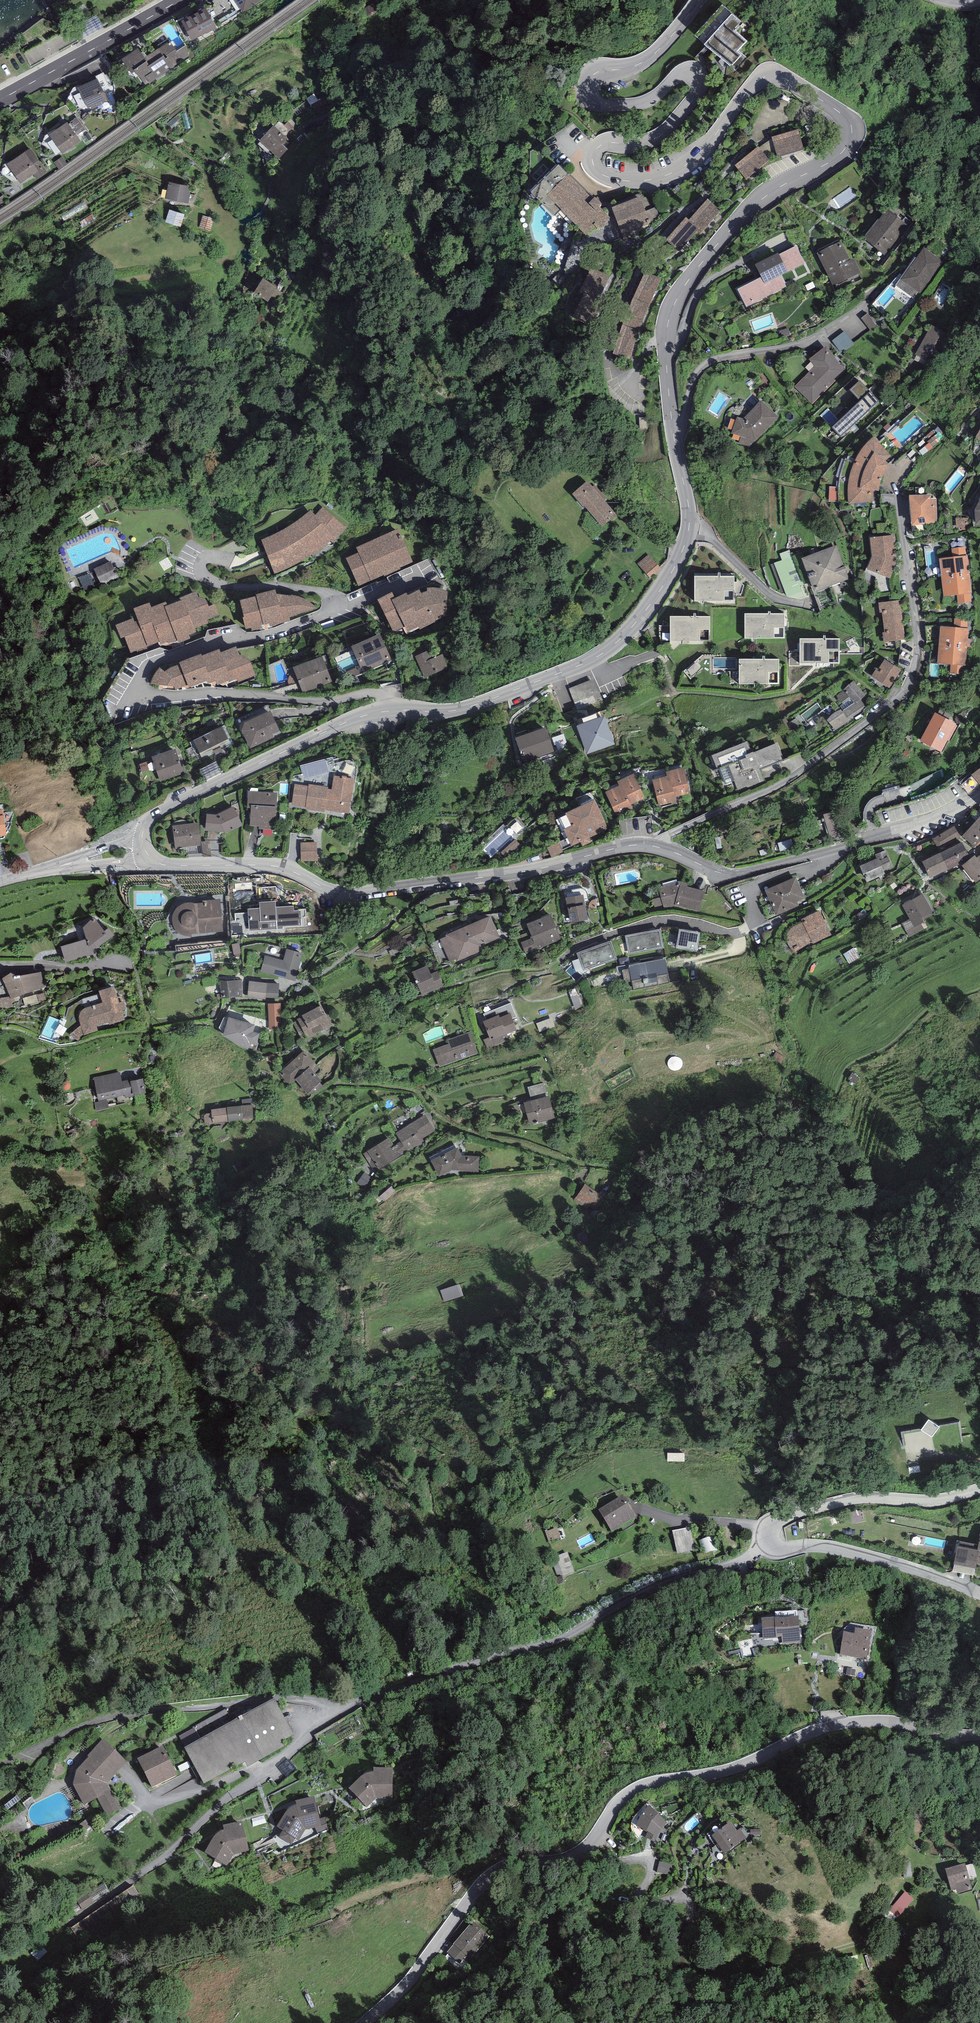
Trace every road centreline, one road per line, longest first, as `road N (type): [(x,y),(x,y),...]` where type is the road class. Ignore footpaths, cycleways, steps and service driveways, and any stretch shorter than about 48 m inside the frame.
road 1 (tertiary): [(673,428),(667,332),(685,285),(757,202),(840,156),(852,137),(837,110),(767,75),(679,169),(641,180),(595,168),(592,154),(600,143),(647,143),(675,124),(701,76),(686,70),(645,101),(603,106),(588,94),(587,80),(651,56),(699,0)]
road 2 (tertiary): [(145,848),(146,826),(161,810),(343,721),(389,709),(462,708),(607,649),(640,618),(686,543),(691,514),(673,428)]
road 3 (tertiary): [(365,2022),(486,1881),(512,1865),(581,1852),(637,1790),(755,1763),(833,1725),(886,1722),(979,1734)]
road 4 (tertiary): [(658,847),(345,894),(278,868),(161,863),(145,848)]
road 5 (residential): [(658,847),(671,833),(795,776),(901,694),(918,647),(897,493)]
road 6 (tertiary): [(979,1593),(870,1556),(781,1548),(768,1535),(784,1517),(848,1500),(937,1500),(979,1490)]
road 7 (tertiary): [(979,792),(913,825),(745,873),(721,874),(658,847)]
road 8 (residential): [(673,428),(684,420),(705,365),(809,342),(868,300)]
road 9 (secondary): [(0,99),(180,0)]
road 10 (tertiary): [(0,881),(145,848)]

